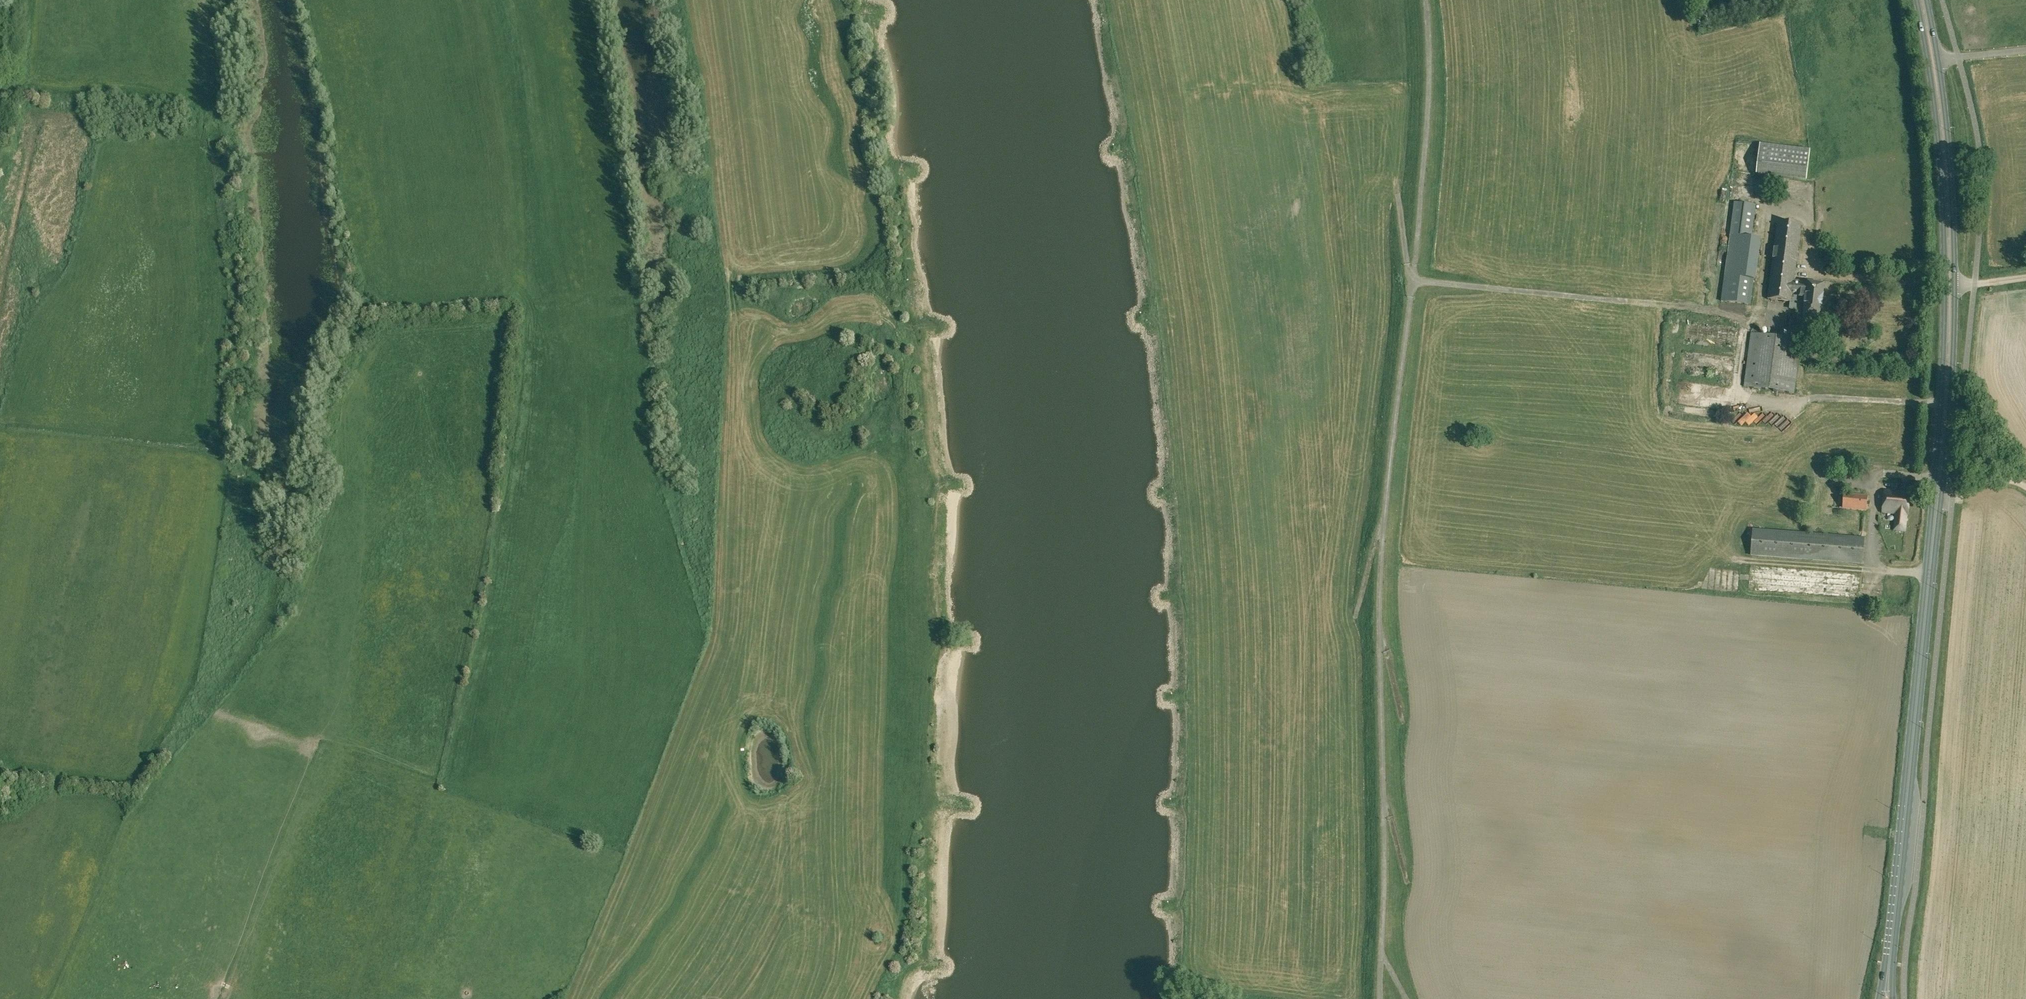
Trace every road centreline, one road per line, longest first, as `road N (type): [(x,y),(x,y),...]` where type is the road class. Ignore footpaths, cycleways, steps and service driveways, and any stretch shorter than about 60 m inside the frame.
road 1 (primary): [(1885,998),(1950,286),(1941,115),(1922,0)]
road 2 (track): [(1423,0),(1429,67),(1379,575),(1383,803),(1408,883)]
road 3 (track): [(1383,803),(1381,955),(1405,998)]

